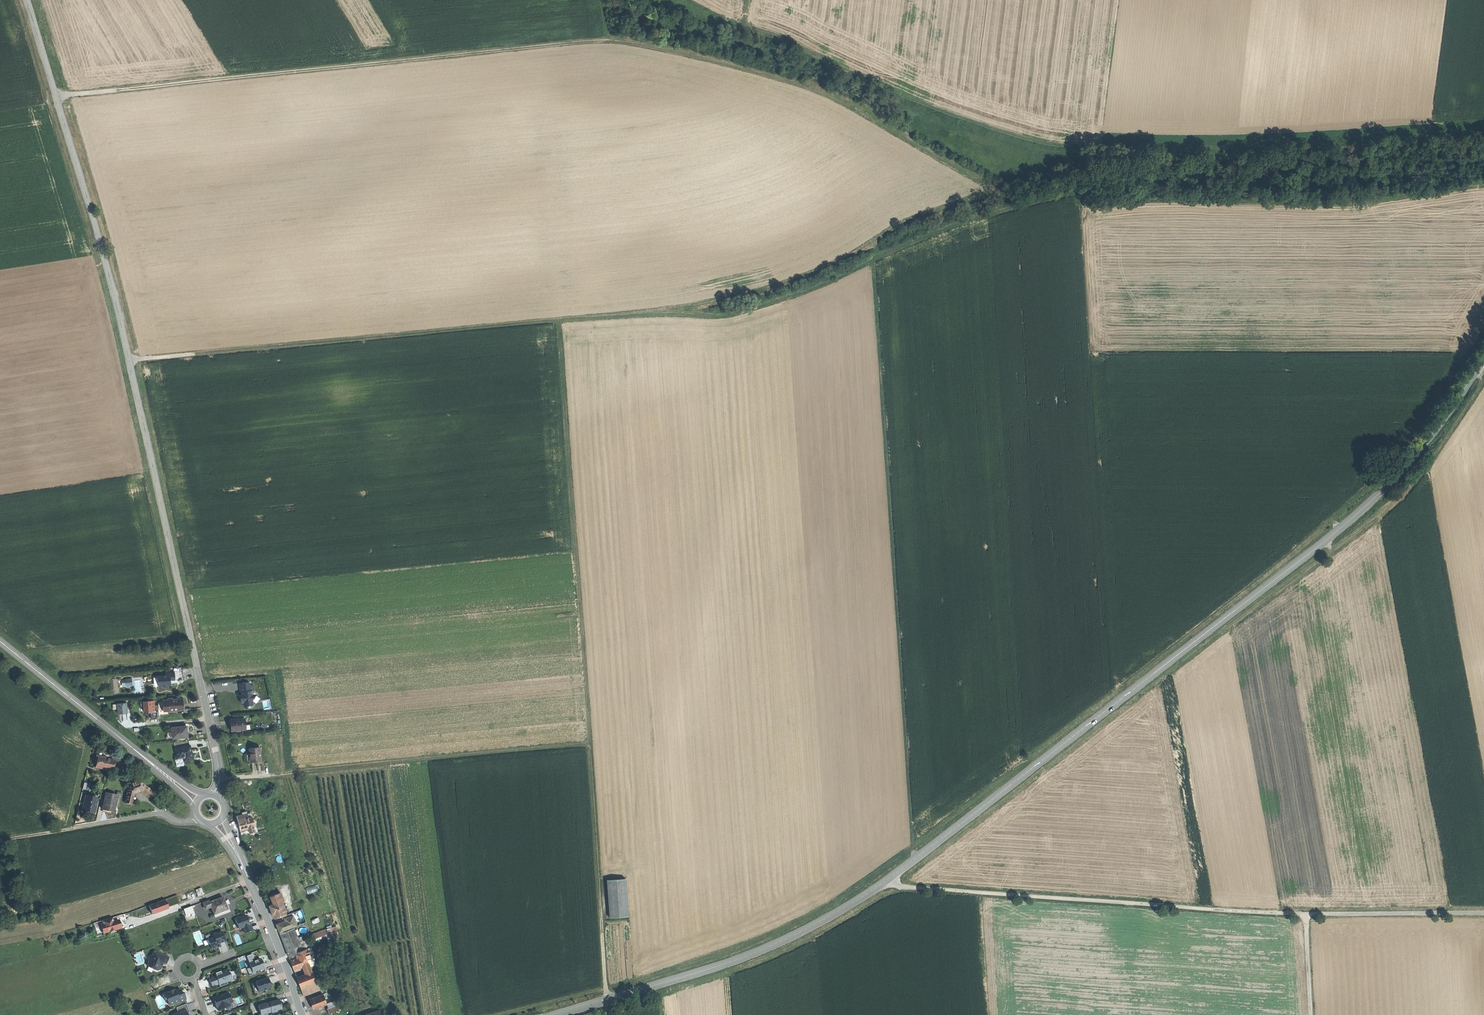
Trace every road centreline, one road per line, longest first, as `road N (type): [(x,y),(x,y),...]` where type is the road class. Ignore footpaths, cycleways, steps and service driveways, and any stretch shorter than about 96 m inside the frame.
road 1 (track): [(1483,186),(1334,204),(1091,202),(1068,187),(995,194),(821,94),(616,43),(56,98)]
road 2 (secondary): [(1483,358),(1442,423),(1343,526),(882,884),(754,955),(559,1014)]
road 3 (track): [(129,362),(560,321),(608,1014)]
road 4 (tertiary): [(220,780),(113,293),(26,0)]
road 5 (track): [(882,884),(1305,914),(1483,912)]
road 6 (track): [(590,746),(270,776)]
road 7 (track): [(18,0),(84,221),(99,238)]
road 8 (secondary): [(171,780),(0,638)]
road 9 (secondary): [(303,1014),(234,848)]
road 10 (residential): [(74,829),(148,816),(181,823),(198,817)]

